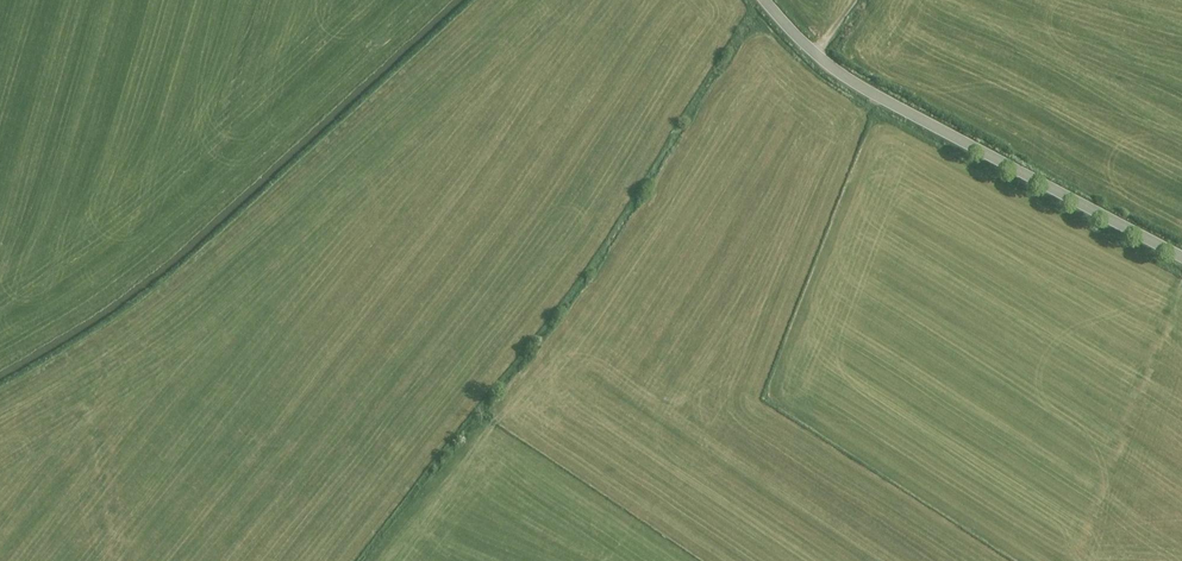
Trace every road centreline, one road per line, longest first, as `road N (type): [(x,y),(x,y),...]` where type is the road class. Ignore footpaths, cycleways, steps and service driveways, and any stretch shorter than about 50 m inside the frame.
road 1 (tertiary): [(764,0),(835,72),(1181,257)]

